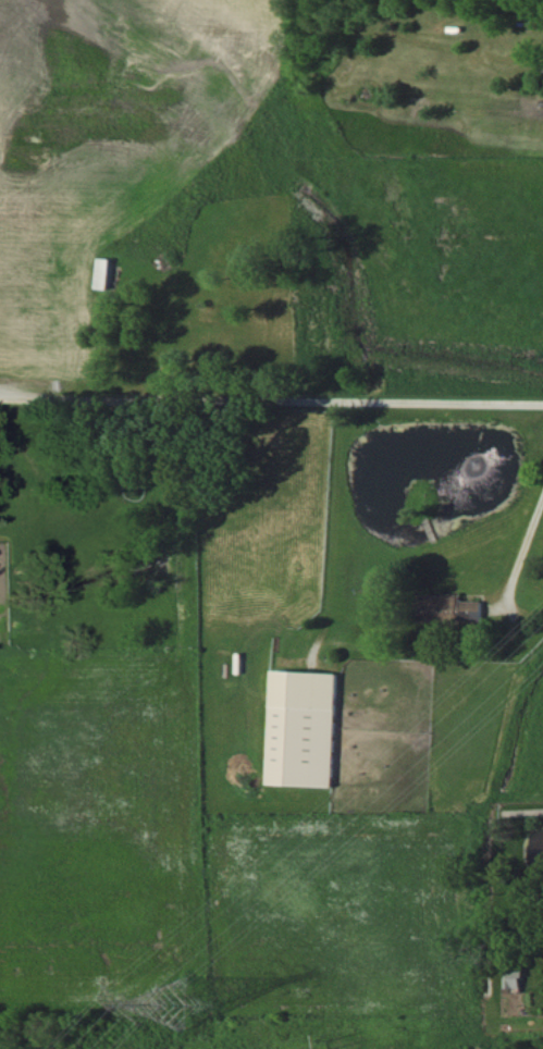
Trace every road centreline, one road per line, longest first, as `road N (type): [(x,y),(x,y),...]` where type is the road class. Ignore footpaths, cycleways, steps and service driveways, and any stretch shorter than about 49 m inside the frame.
road 1 (residential): [(542,394),(0,387)]

